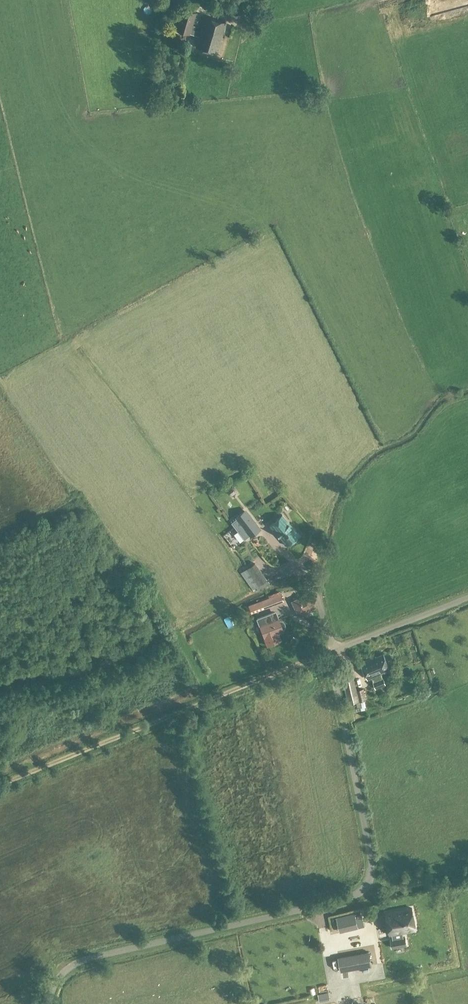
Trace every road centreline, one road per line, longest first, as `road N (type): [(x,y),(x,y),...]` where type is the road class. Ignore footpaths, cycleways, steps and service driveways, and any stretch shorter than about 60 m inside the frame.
road 1 (unclassified): [(51,1003),(57,980),(83,965),(356,897),(372,869),(331,652),(467,598)]
road 2 (track): [(0,785),(331,652)]

